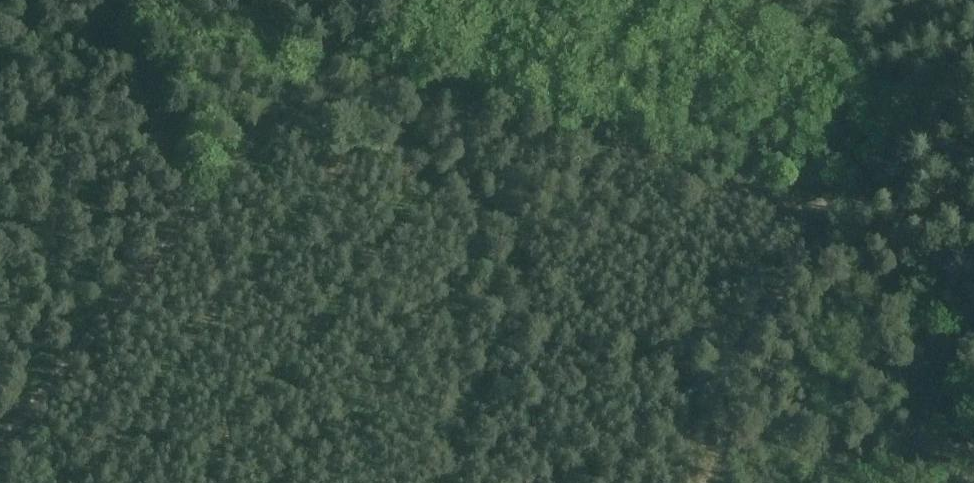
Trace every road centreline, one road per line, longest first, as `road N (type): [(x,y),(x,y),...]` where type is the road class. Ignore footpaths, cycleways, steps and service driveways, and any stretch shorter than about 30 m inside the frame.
road 1 (track): [(0,445),(203,199),(178,188),(111,0)]
road 2 (track): [(360,37),(820,204),(849,202)]
road 3 (track): [(973,69),(813,243),(756,323),(722,482)]
road 4 (track): [(203,199),(329,46),(360,37),(404,0)]
road 5 (track): [(730,0),(936,108)]

